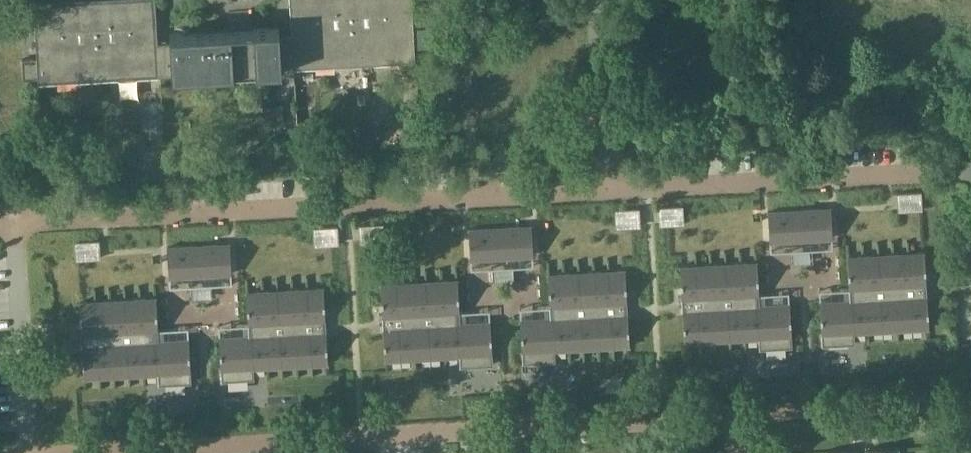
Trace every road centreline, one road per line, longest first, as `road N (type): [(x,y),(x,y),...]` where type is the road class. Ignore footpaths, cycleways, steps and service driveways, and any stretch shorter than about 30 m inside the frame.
road 1 (unclassified): [(16,217),(615,188)]
road 2 (unclassified): [(132,452),(541,432)]
road 3 (unclassified): [(615,188),(970,158)]
road 4 (unclassified): [(735,414),(970,399)]
road 5 (unclassified): [(28,452),(16,217)]
road 6 (unclassified): [(541,432),(735,414)]
road 7 (unclassified): [(615,188),(603,0)]

